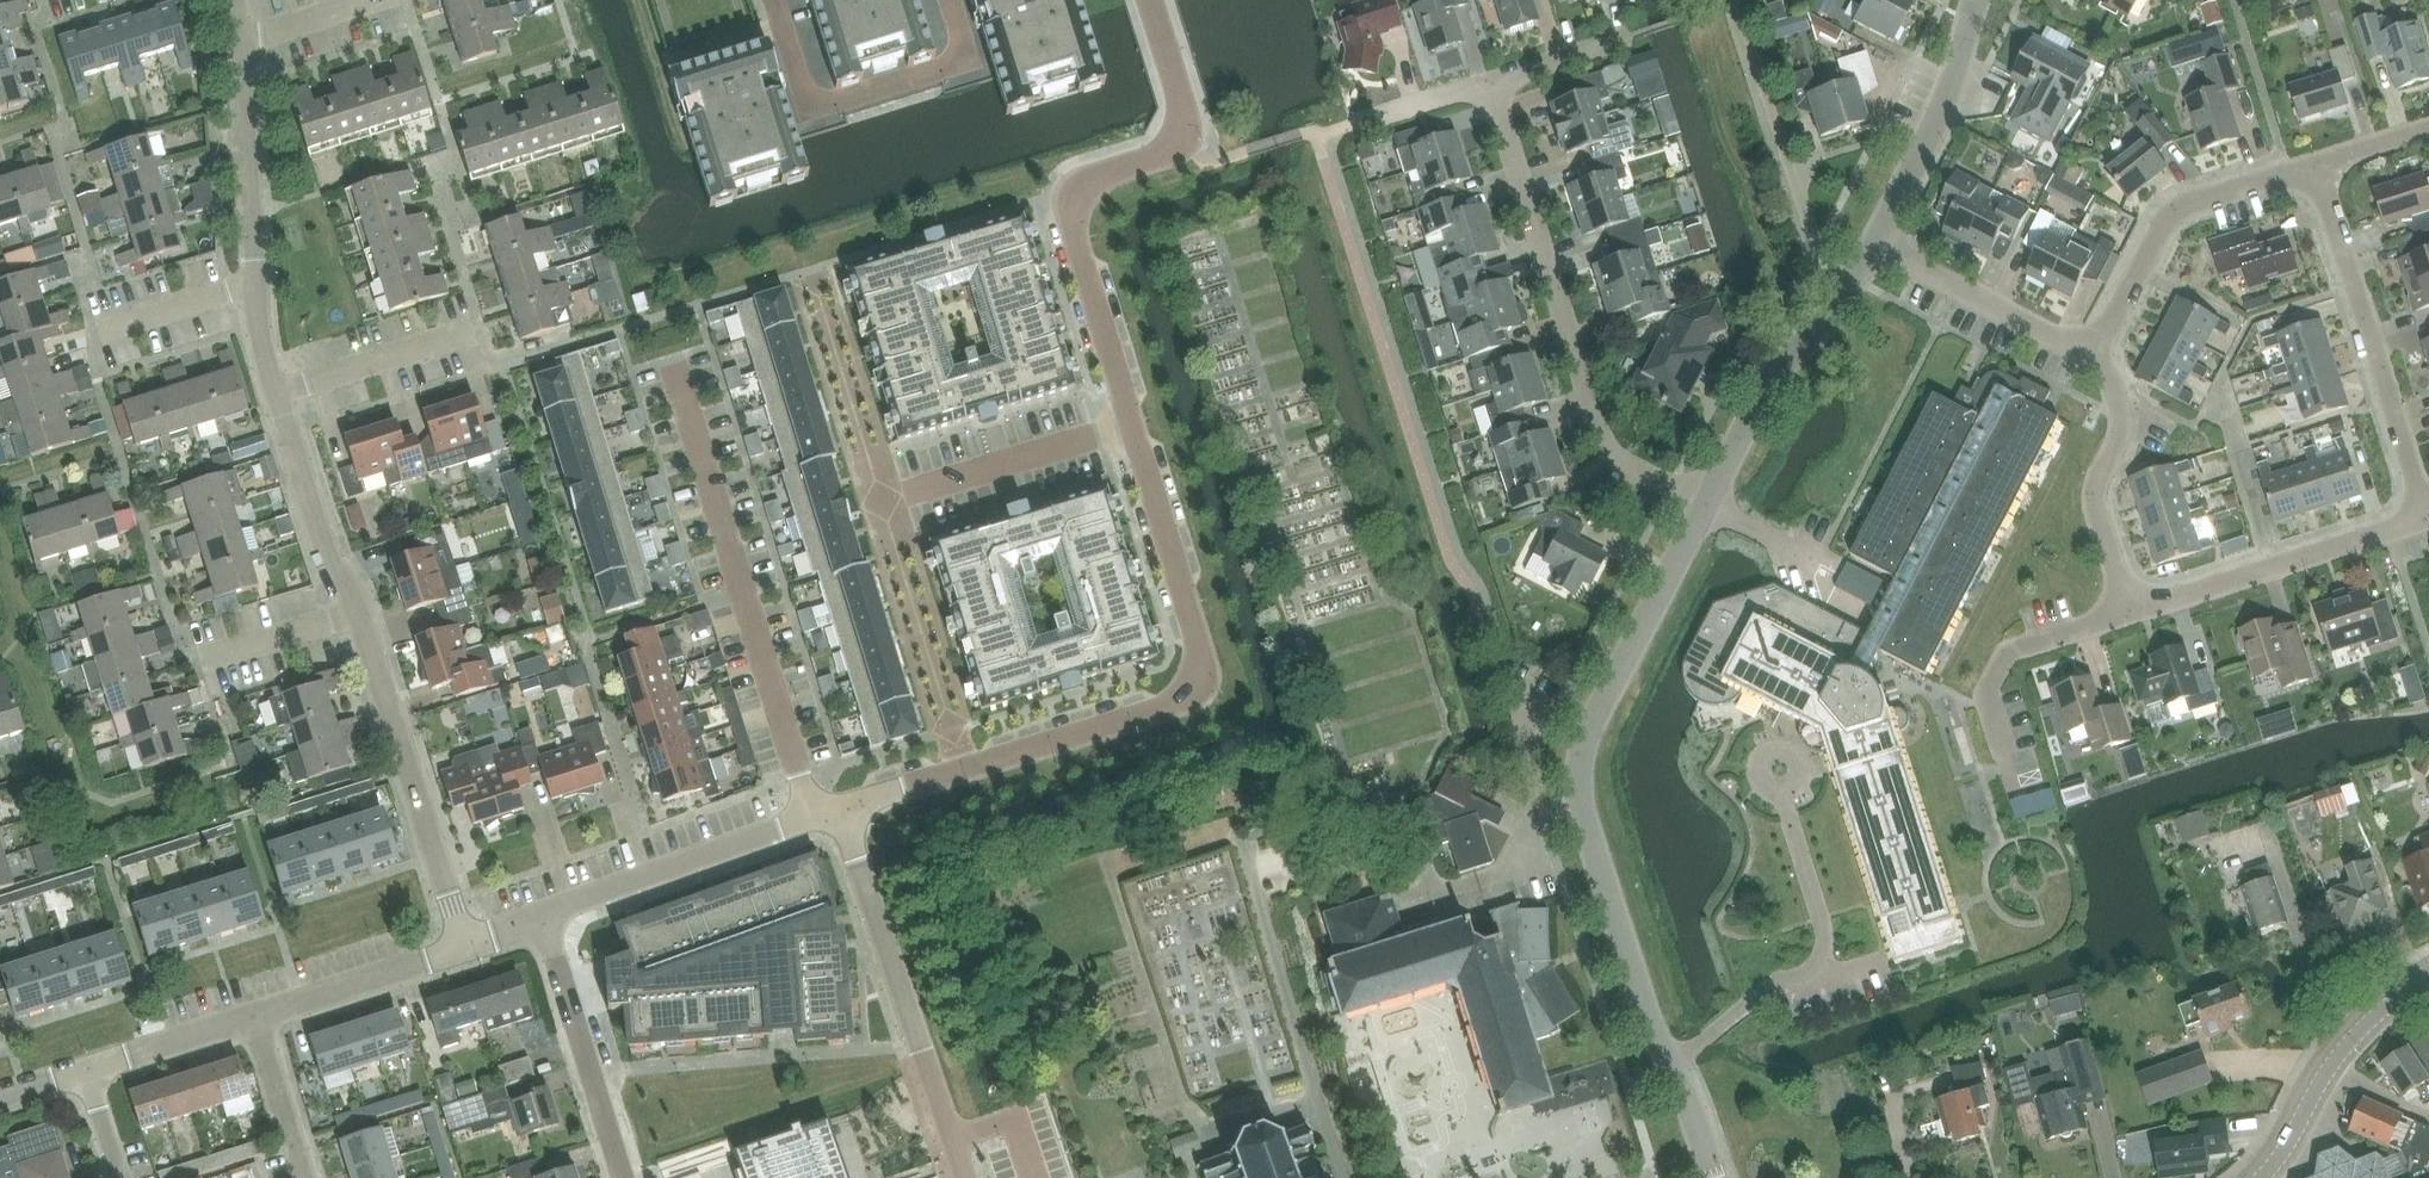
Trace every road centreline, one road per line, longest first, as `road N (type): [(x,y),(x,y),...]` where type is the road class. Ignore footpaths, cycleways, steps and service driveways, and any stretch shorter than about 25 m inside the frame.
road 1 (residential): [(464,947),(361,611),(331,562),(262,347),(232,0)]
road 2 (residential): [(1707,506),(1594,716),(1580,767),(1581,809),(1713,1177)]
road 3 (residential): [(841,811),(1191,702),(1205,690),(1133,424)]
road 4 (residential): [(2091,357),(2115,388),(2121,419),(2095,497),(2127,615),(2427,518)]
road 5 (residential): [(1133,424),(1073,221),(1088,180),(1181,145),(1186,117),(1151,0)]
road 6 (residential): [(1707,506),(1612,455),(1598,430),(1493,82)]
road 7 (residential): [(817,816),(677,371)]
road 8 (residential): [(963,1177),(841,811)]
road 9 (residential): [(2427,518),(2318,166)]
road 10 (residential): [(775,0),(806,98),(828,104),(950,67),(965,47),(949,0)]
road 11 (residential): [(2091,357),(2164,222),(2192,205),(2318,166)]
road 12 (residential): [(1874,240),(1820,330),(1776,378),(1707,506)]
road 13 (residential): [(539,918),(817,816)]
road 14 (residential): [(622,1177),(539,918)]
road 15 (residential): [(1976,0),(1945,103),(1874,240)]
road 16 (tertiary): [(2262,1177),(2341,1053),(2386,1007),(2428,979)]
road 17 (residential): [(2091,357),(1874,240)]
road 18 (residential): [(1133,424),(904,494)]
road 19 (residential): [(254,1014),(464,947)]
road 20 (residential): [(86,1069),(254,1014)]
road 21 (residential): [(304,1177),(254,1014)]
road 22 (residential): [(1707,506),(1827,568)]
road 23 (residential): [(1369,121),(1493,82)]
road 24 (residential): [(1493,82),(1616,42)]

